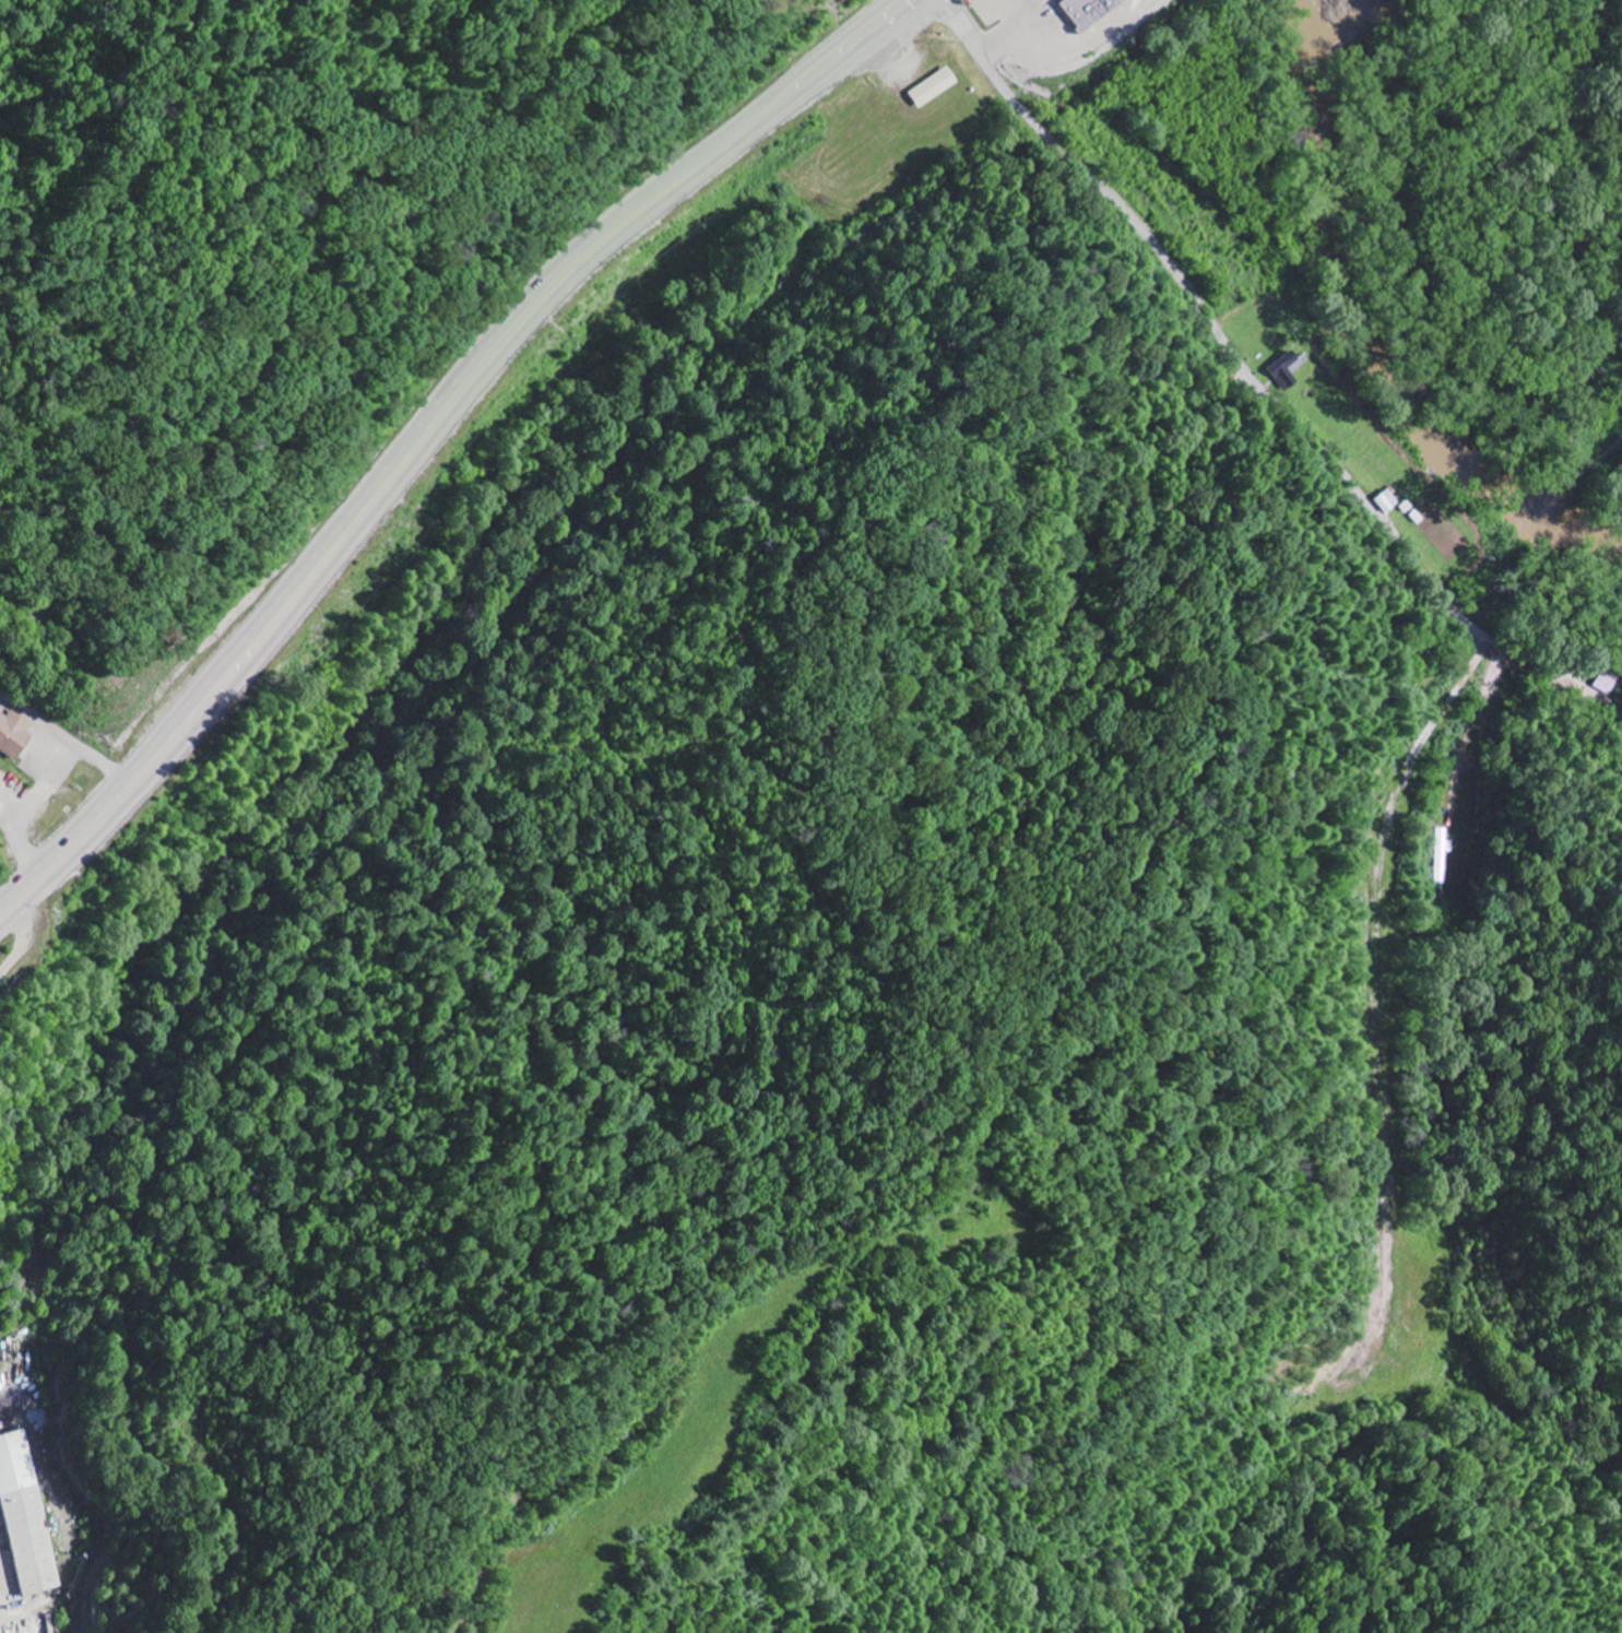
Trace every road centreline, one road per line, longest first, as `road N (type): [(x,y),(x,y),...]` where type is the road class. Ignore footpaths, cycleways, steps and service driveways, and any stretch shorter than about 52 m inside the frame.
road 1 (trunk): [(0,907),(164,743),(567,268),(905,0)]
road 2 (residential): [(1485,634),(1446,602),(1311,430),(1263,388),(1149,235),(1007,91),(984,62),(956,0)]
road 3 (residential): [(1621,720),(1485,634)]

